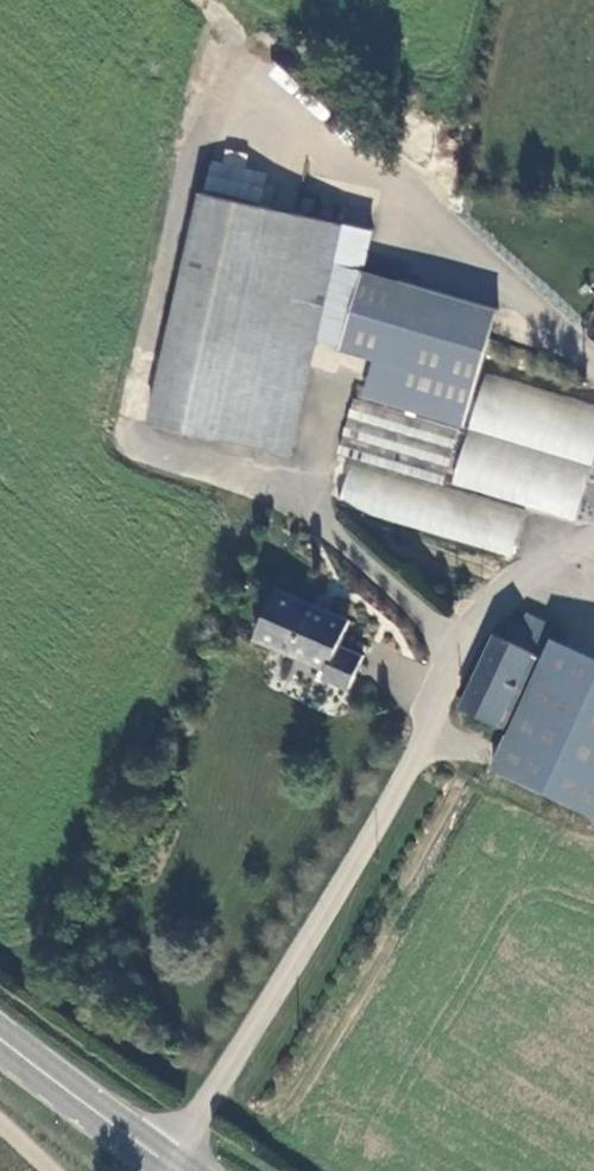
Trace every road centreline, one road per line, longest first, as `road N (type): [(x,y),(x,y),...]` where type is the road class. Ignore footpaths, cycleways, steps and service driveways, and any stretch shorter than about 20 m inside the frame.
road 1 (unclassified): [(163,1162),(405,765),(486,606),(529,578),(593,555)]
road 2 (secondary): [(0,1037),(163,1162)]

